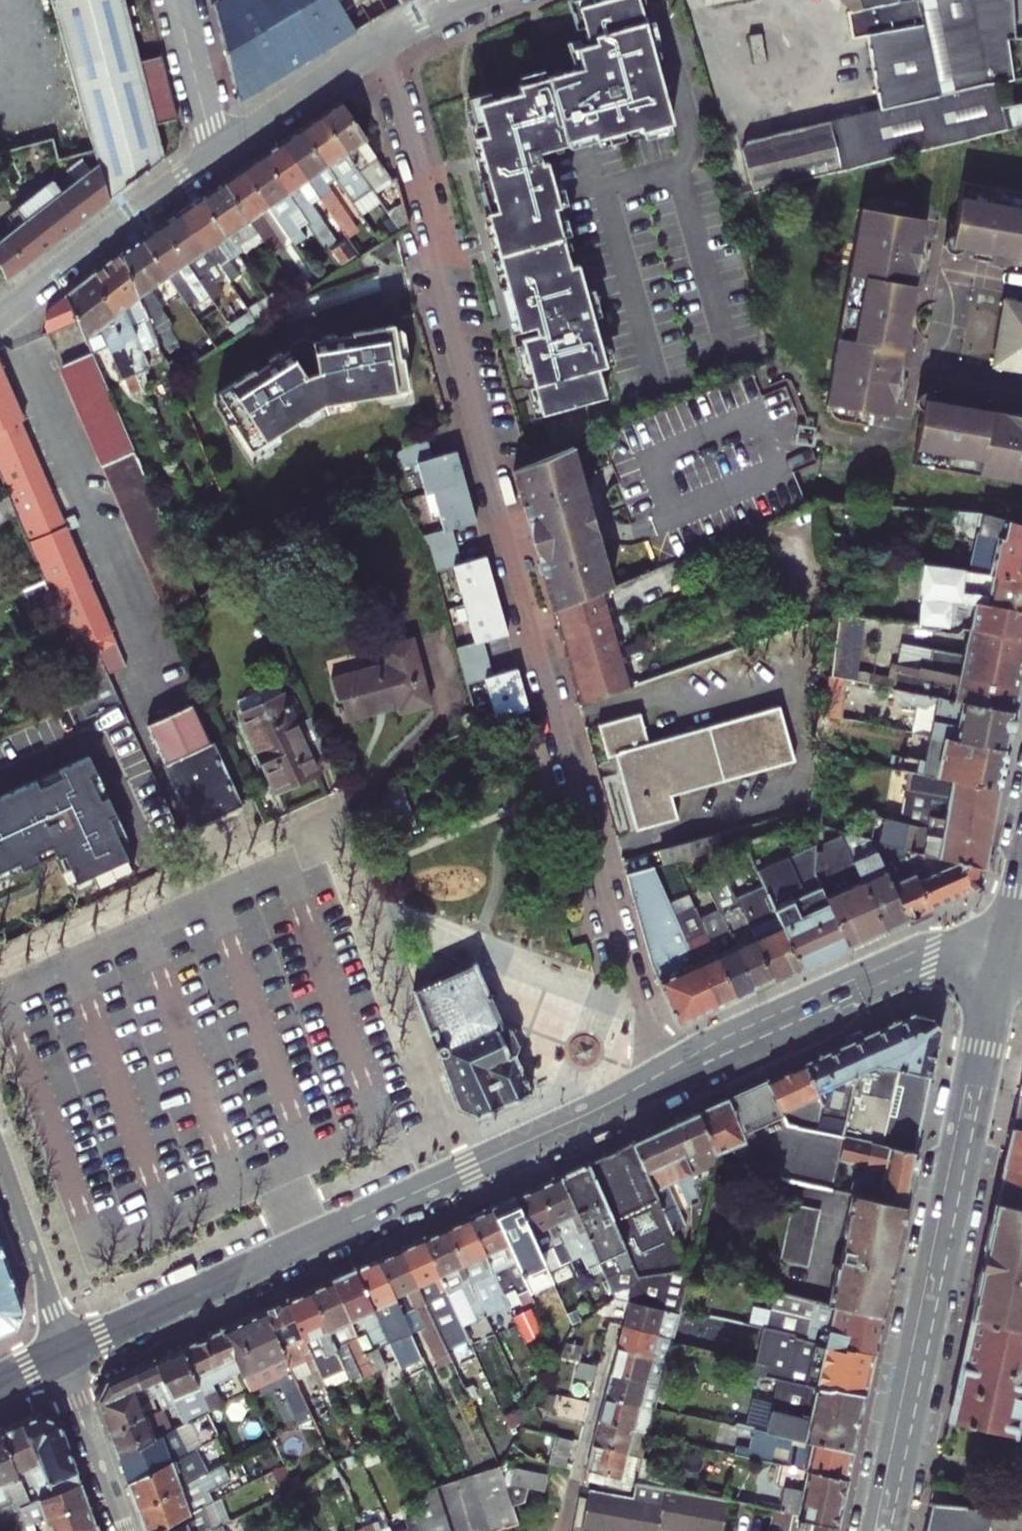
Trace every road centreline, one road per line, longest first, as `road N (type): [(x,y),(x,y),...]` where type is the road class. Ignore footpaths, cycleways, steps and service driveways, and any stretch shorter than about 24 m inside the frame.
road 1 (residential): [(663,1075),(621,949),(513,514),(382,44)]
road 2 (tertiary): [(663,1075),(66,1349)]
road 3 (secondary): [(991,975),(969,1045),(868,1530)]
road 4 (secondary): [(897,1530),(1005,978)]
road 5 (tertiary): [(663,1075),(932,952),(1004,943)]
road 6 (residential): [(0,318),(215,155)]
road 7 (residential): [(564,1530),(627,1307)]
road 8 (residential): [(215,155),(382,44)]
road 9 (residential): [(66,1349),(0,1165)]
road 10 (residential): [(66,1349),(129,1530)]
road 11 (residential): [(174,0),(215,155)]

